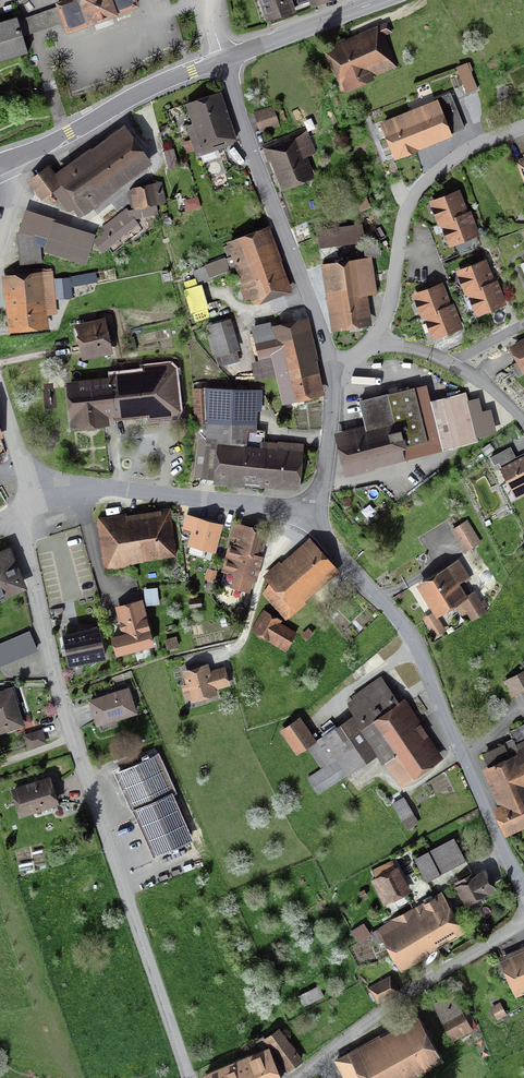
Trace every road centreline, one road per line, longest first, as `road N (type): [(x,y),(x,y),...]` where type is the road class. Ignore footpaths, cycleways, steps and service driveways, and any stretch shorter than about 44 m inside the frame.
road 1 (unclassified): [(13,514),(61,696),(189,1077)]
road 2 (residential): [(331,368),(223,58)]
road 3 (residential): [(377,342),(416,193),(471,147),(523,125)]
road 4 (residential): [(523,921),(293,1077)]
road 5 (residential): [(309,510),(109,487),(39,501)]
road 6 (residential): [(418,649),(523,892)]
road 7 (primary): [(0,164),(223,58)]
road 8 (residential): [(418,649),(309,510)]
road 9 (primary): [(223,58),(381,0)]
road 10 (residential): [(309,510),(325,469),(331,368)]

